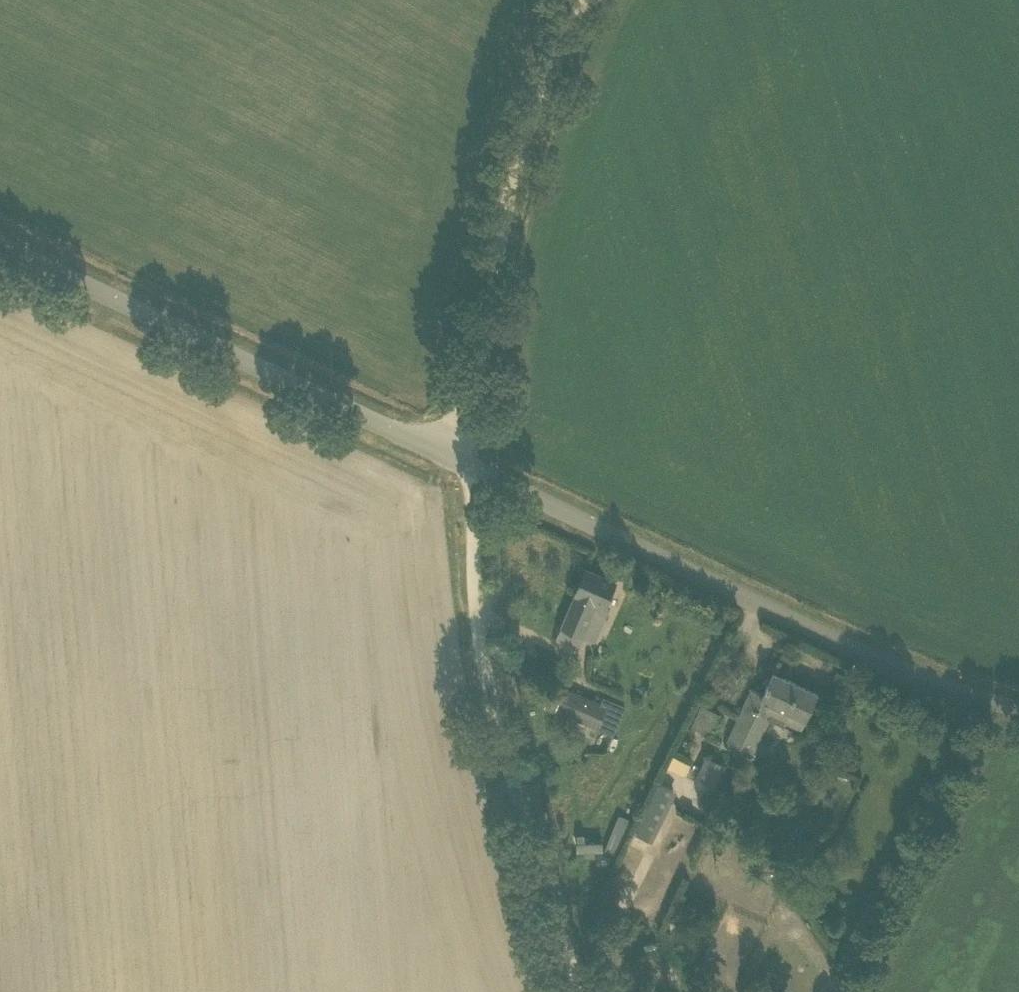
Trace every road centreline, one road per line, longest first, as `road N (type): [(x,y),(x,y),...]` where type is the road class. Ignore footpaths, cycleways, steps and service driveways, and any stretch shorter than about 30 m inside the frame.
road 1 (unclassified): [(0,246),(896,668),(1018,707)]
road 2 (track): [(482,473),(472,494),(485,674),(583,991)]
road 3 (track): [(584,0),(509,200),(479,383),(447,457)]

